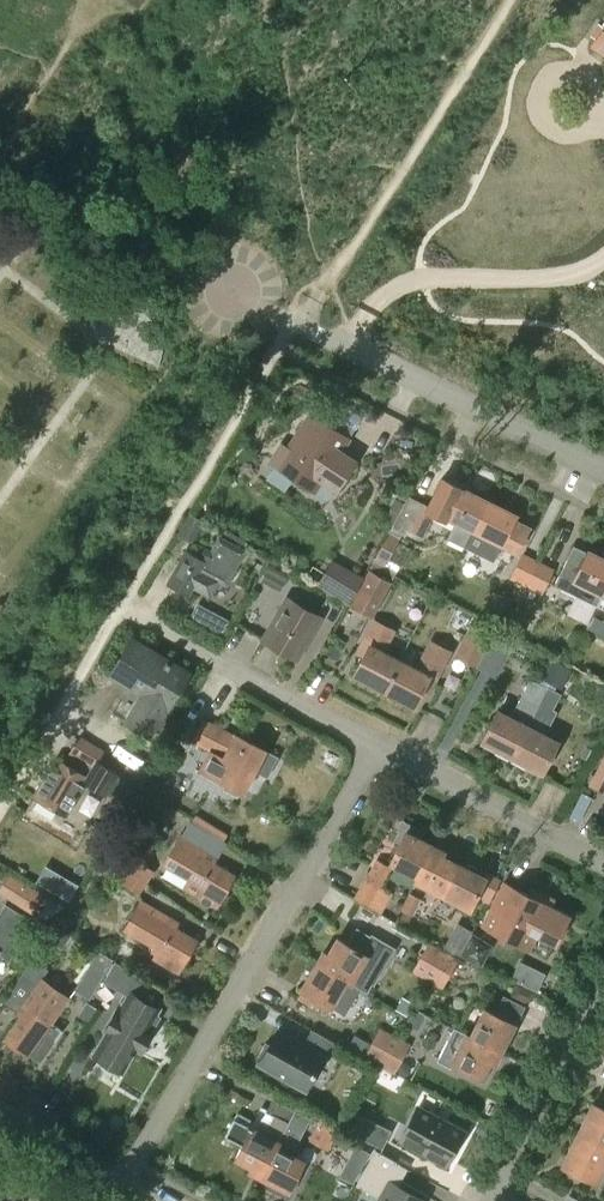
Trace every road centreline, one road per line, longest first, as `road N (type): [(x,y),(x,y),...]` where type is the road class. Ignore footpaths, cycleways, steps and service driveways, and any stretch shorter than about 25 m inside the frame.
road 1 (track): [(0,806),(290,322)]
road 2 (residential): [(120,1190),(380,747)]
road 3 (track): [(499,0),(290,322)]
road 4 (residential): [(603,461),(290,322)]
road 5 (residential): [(380,747),(122,604)]
road 6 (residential): [(485,1200),(603,958)]
road 7 (residential): [(603,860),(380,747)]
road 8 (residential): [(120,1190),(0,1115)]

